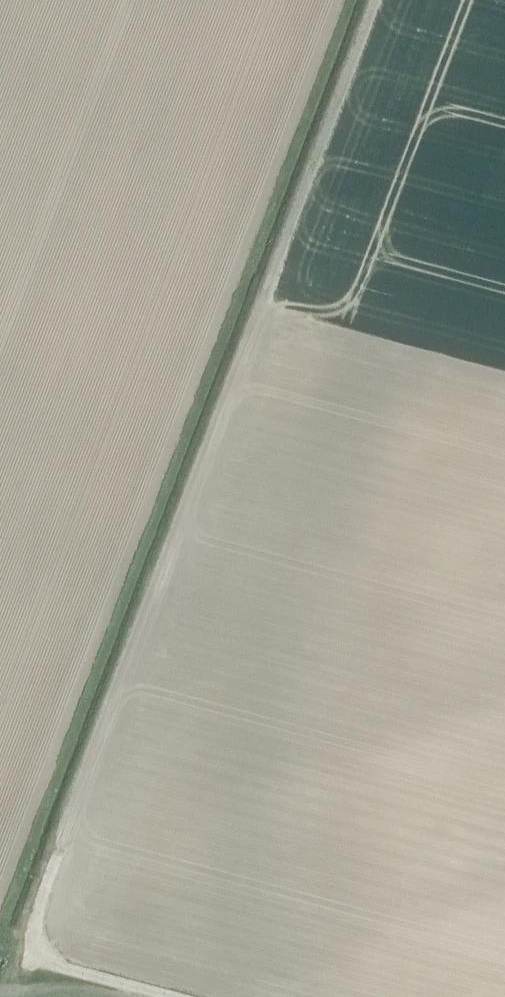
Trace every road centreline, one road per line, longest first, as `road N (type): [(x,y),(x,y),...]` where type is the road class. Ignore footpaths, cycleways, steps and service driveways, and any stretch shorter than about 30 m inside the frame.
road 1 (track): [(161,996),(36,958),(52,863)]

